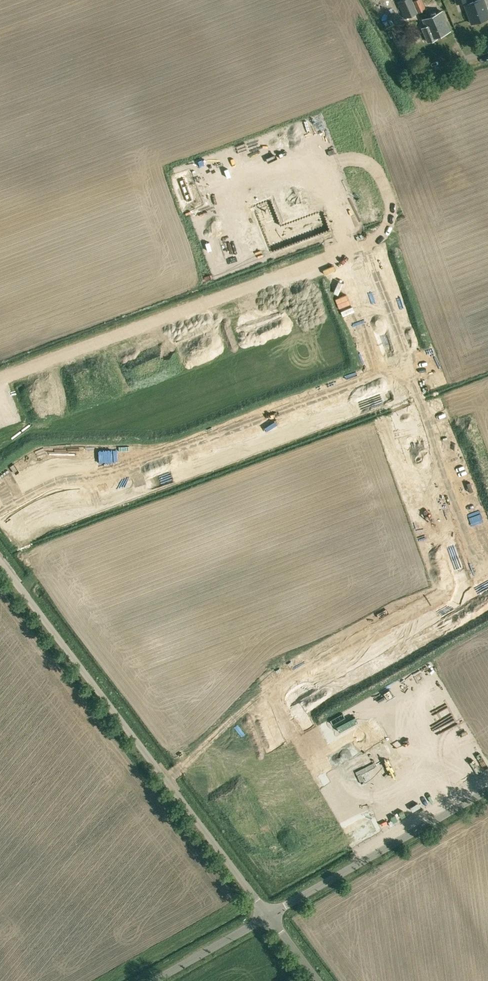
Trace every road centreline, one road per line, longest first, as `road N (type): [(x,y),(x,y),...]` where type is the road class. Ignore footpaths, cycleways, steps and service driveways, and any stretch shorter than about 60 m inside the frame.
road 1 (unclassified): [(270,913),(0,560)]
road 2 (unclassified): [(270,913),(487,790)]
road 3 (unclassified): [(152,980),(270,913)]

